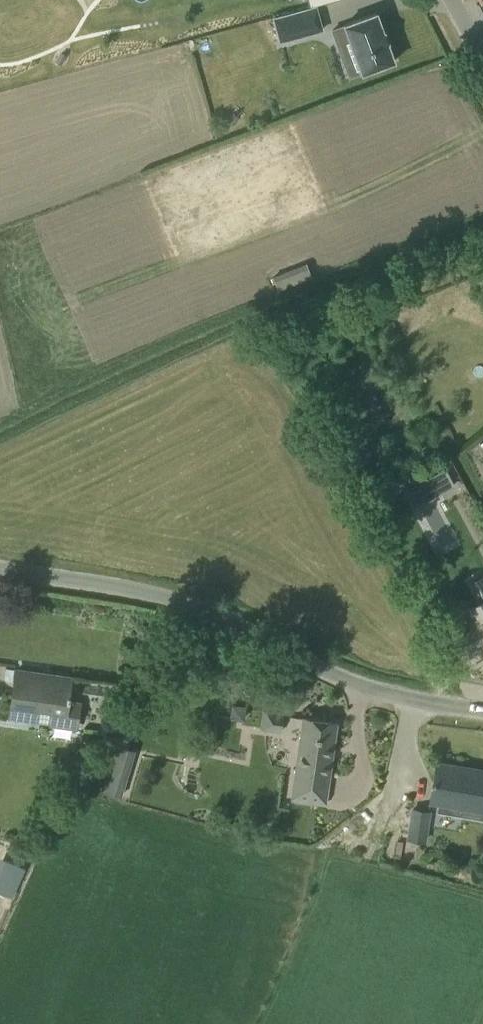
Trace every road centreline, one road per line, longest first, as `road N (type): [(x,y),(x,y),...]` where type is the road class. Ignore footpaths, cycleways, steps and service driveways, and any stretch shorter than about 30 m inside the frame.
road 1 (unclassified): [(0,570),(184,601),(352,682),(482,709)]

